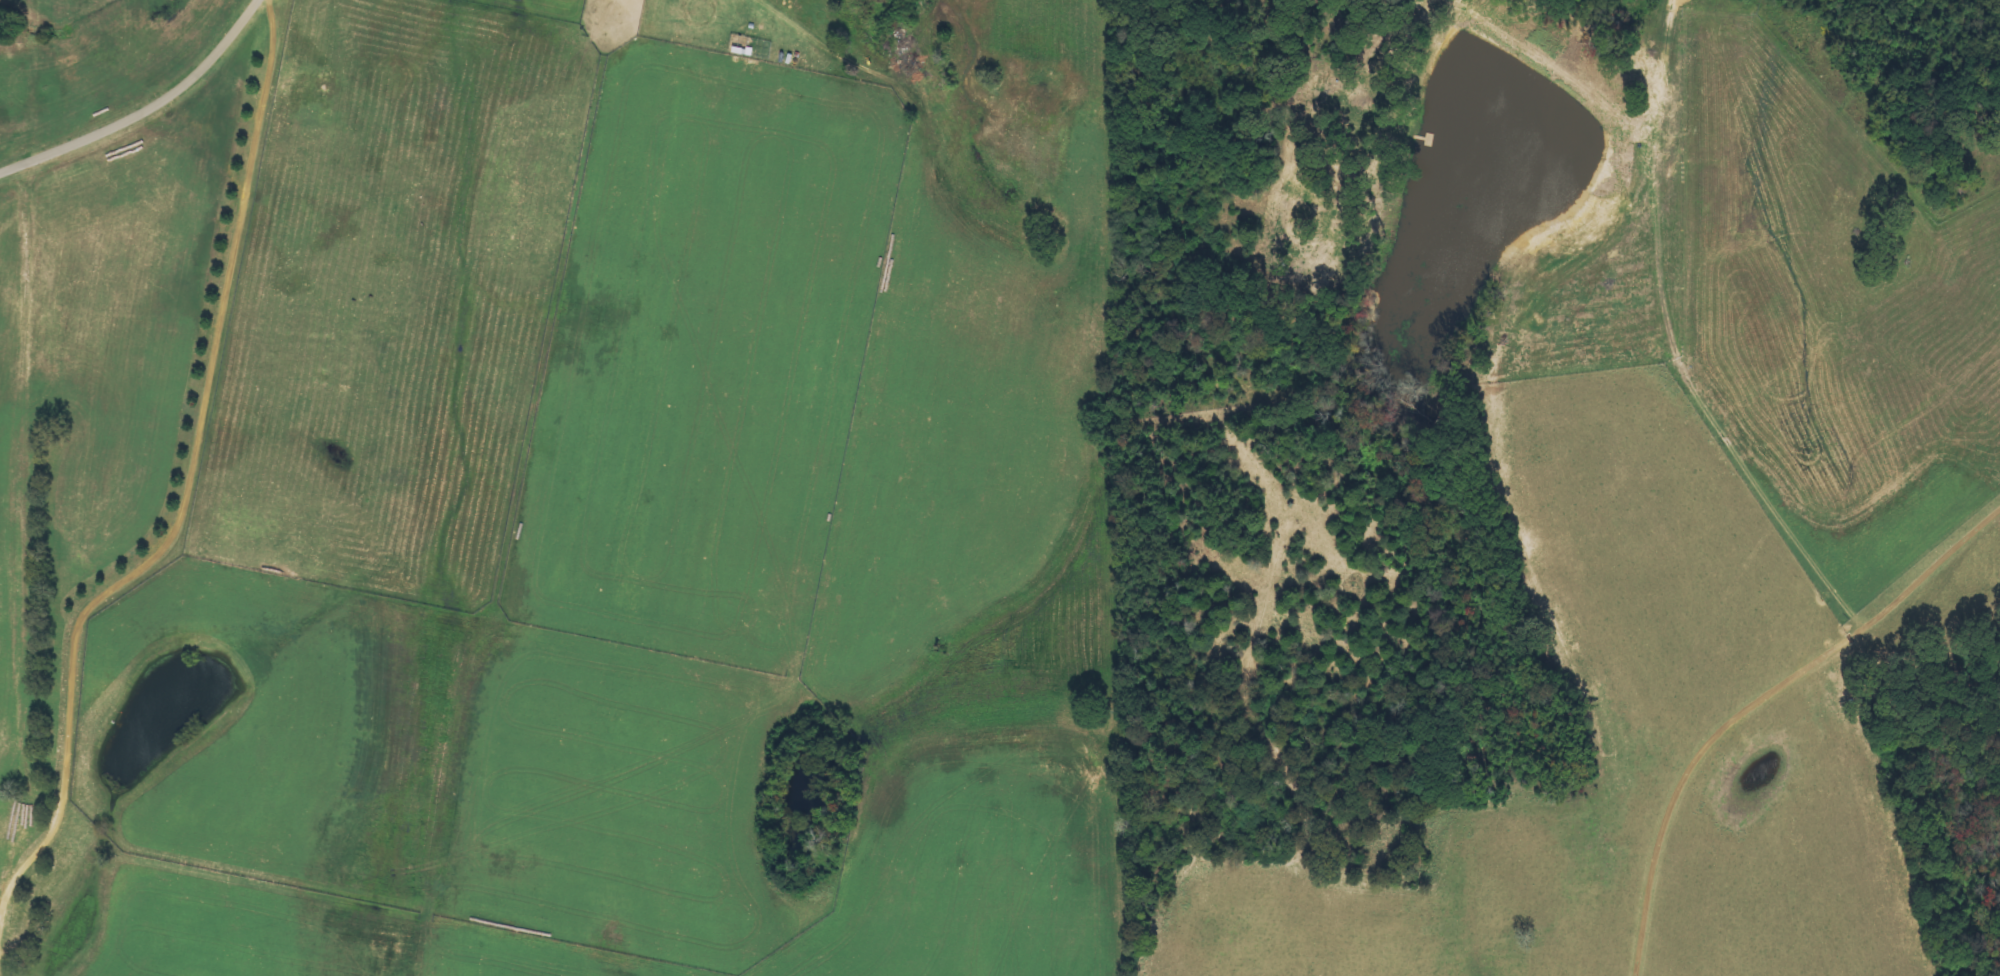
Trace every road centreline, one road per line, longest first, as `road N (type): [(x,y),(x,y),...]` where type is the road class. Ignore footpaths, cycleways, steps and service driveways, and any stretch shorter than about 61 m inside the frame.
road 1 (residential): [(0,173),(36,164),(177,86),(258,0)]

